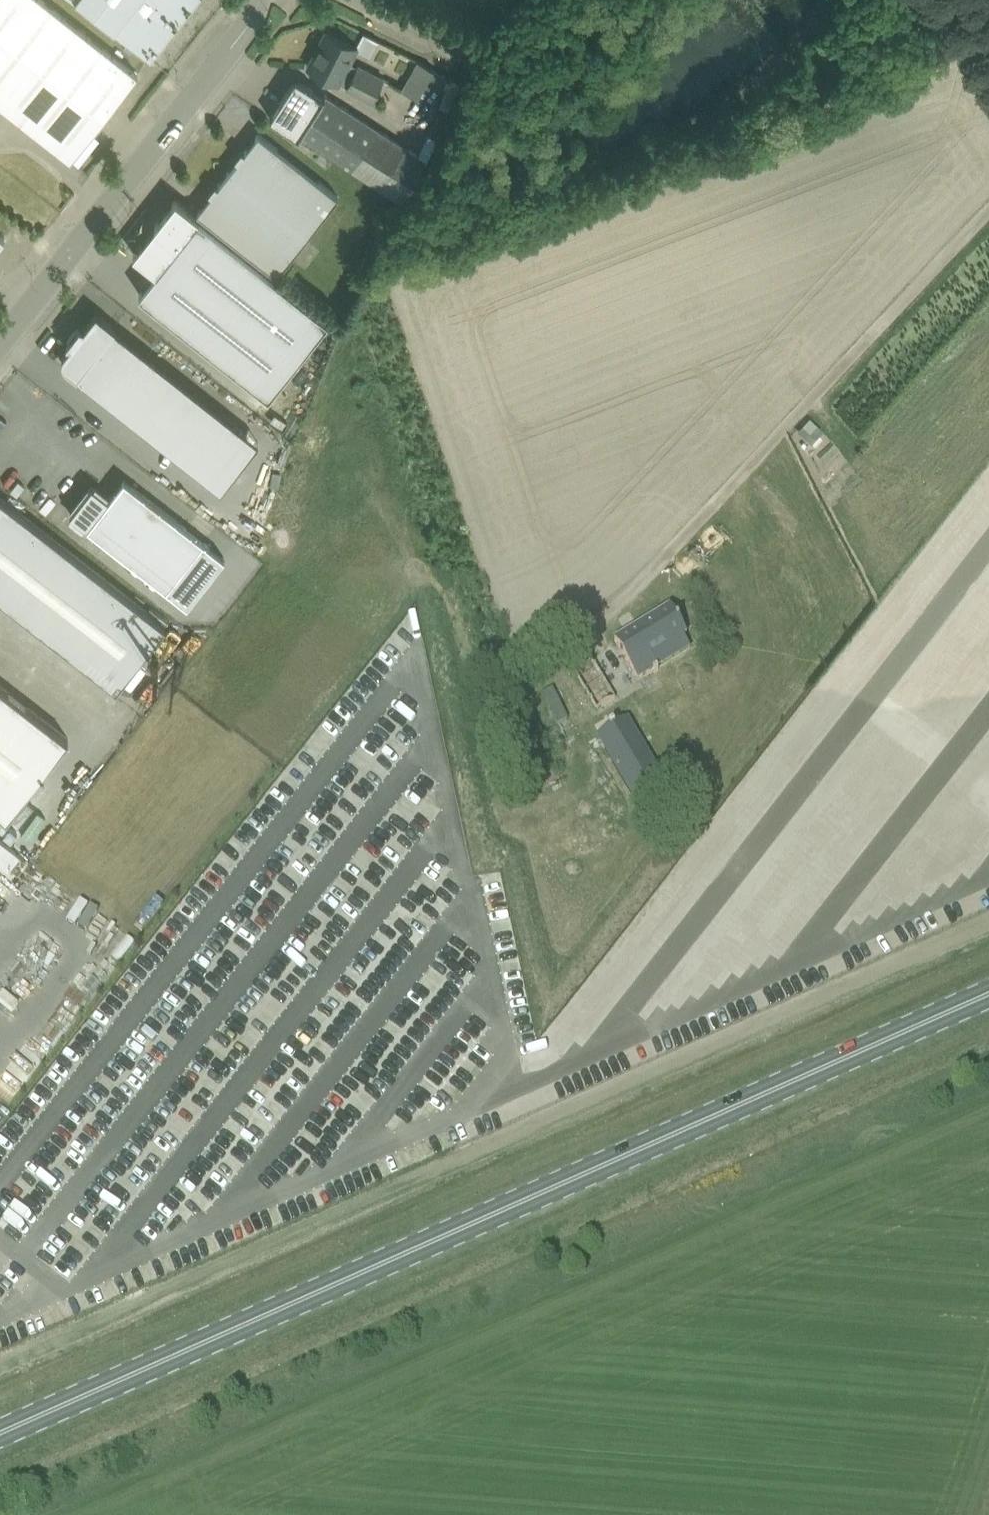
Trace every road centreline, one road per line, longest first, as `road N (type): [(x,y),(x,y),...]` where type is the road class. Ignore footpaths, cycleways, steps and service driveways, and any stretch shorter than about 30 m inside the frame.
road 1 (primary): [(0,1433),(988,993)]
road 2 (tertiary): [(0,343),(248,26),(259,0)]

